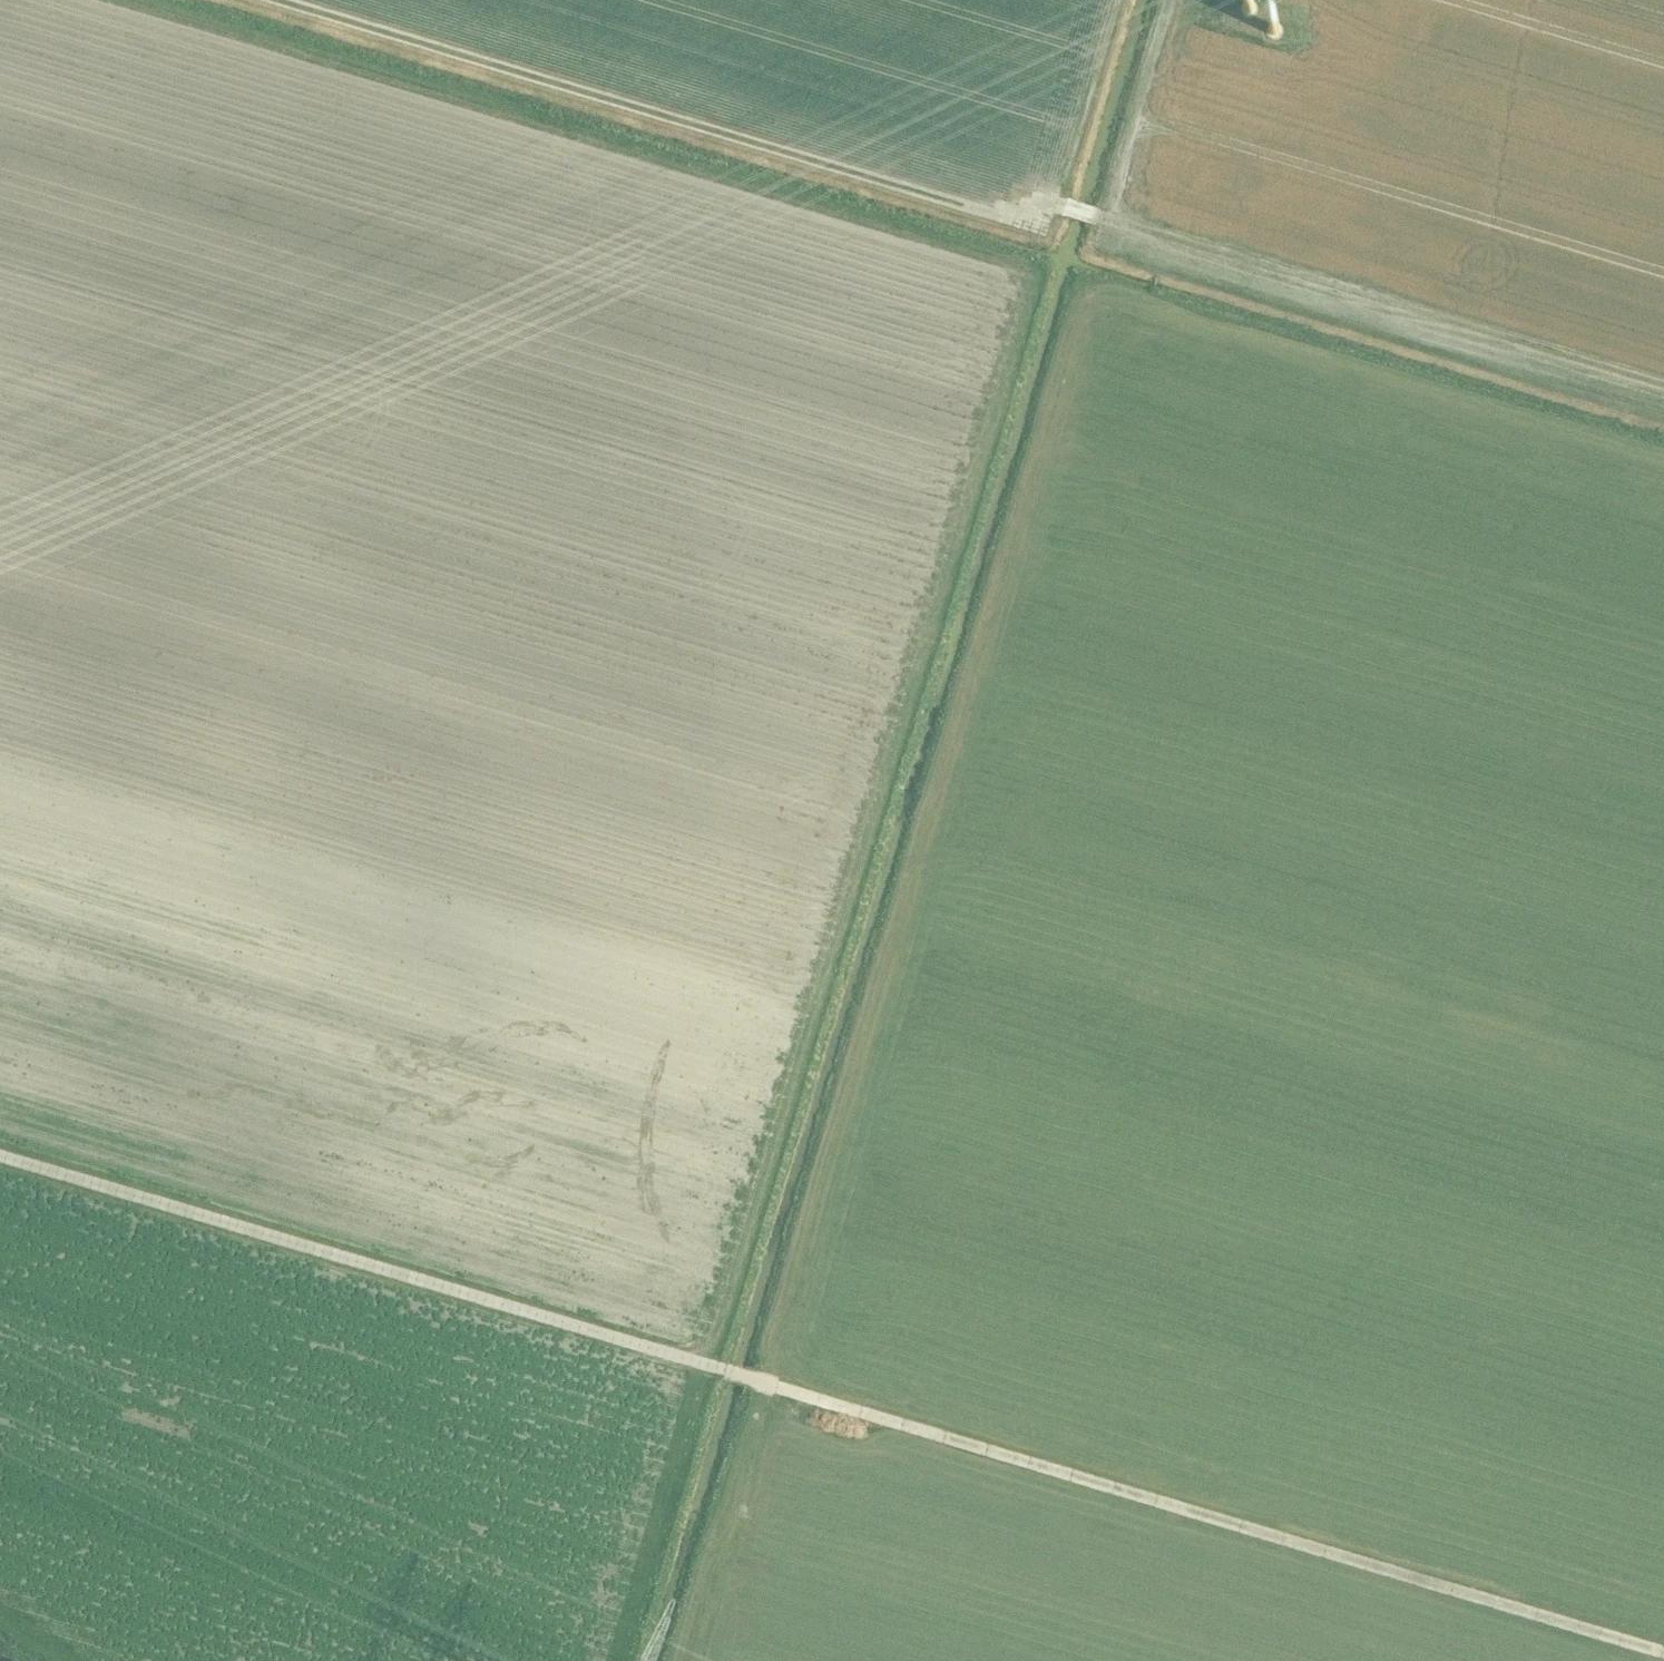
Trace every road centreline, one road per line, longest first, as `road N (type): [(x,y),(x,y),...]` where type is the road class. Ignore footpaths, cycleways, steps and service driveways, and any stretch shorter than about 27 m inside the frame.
road 1 (track): [(0,1159),(1663,1657)]
road 2 (track): [(1663,391),(1053,209),(1006,222),(280,0)]

